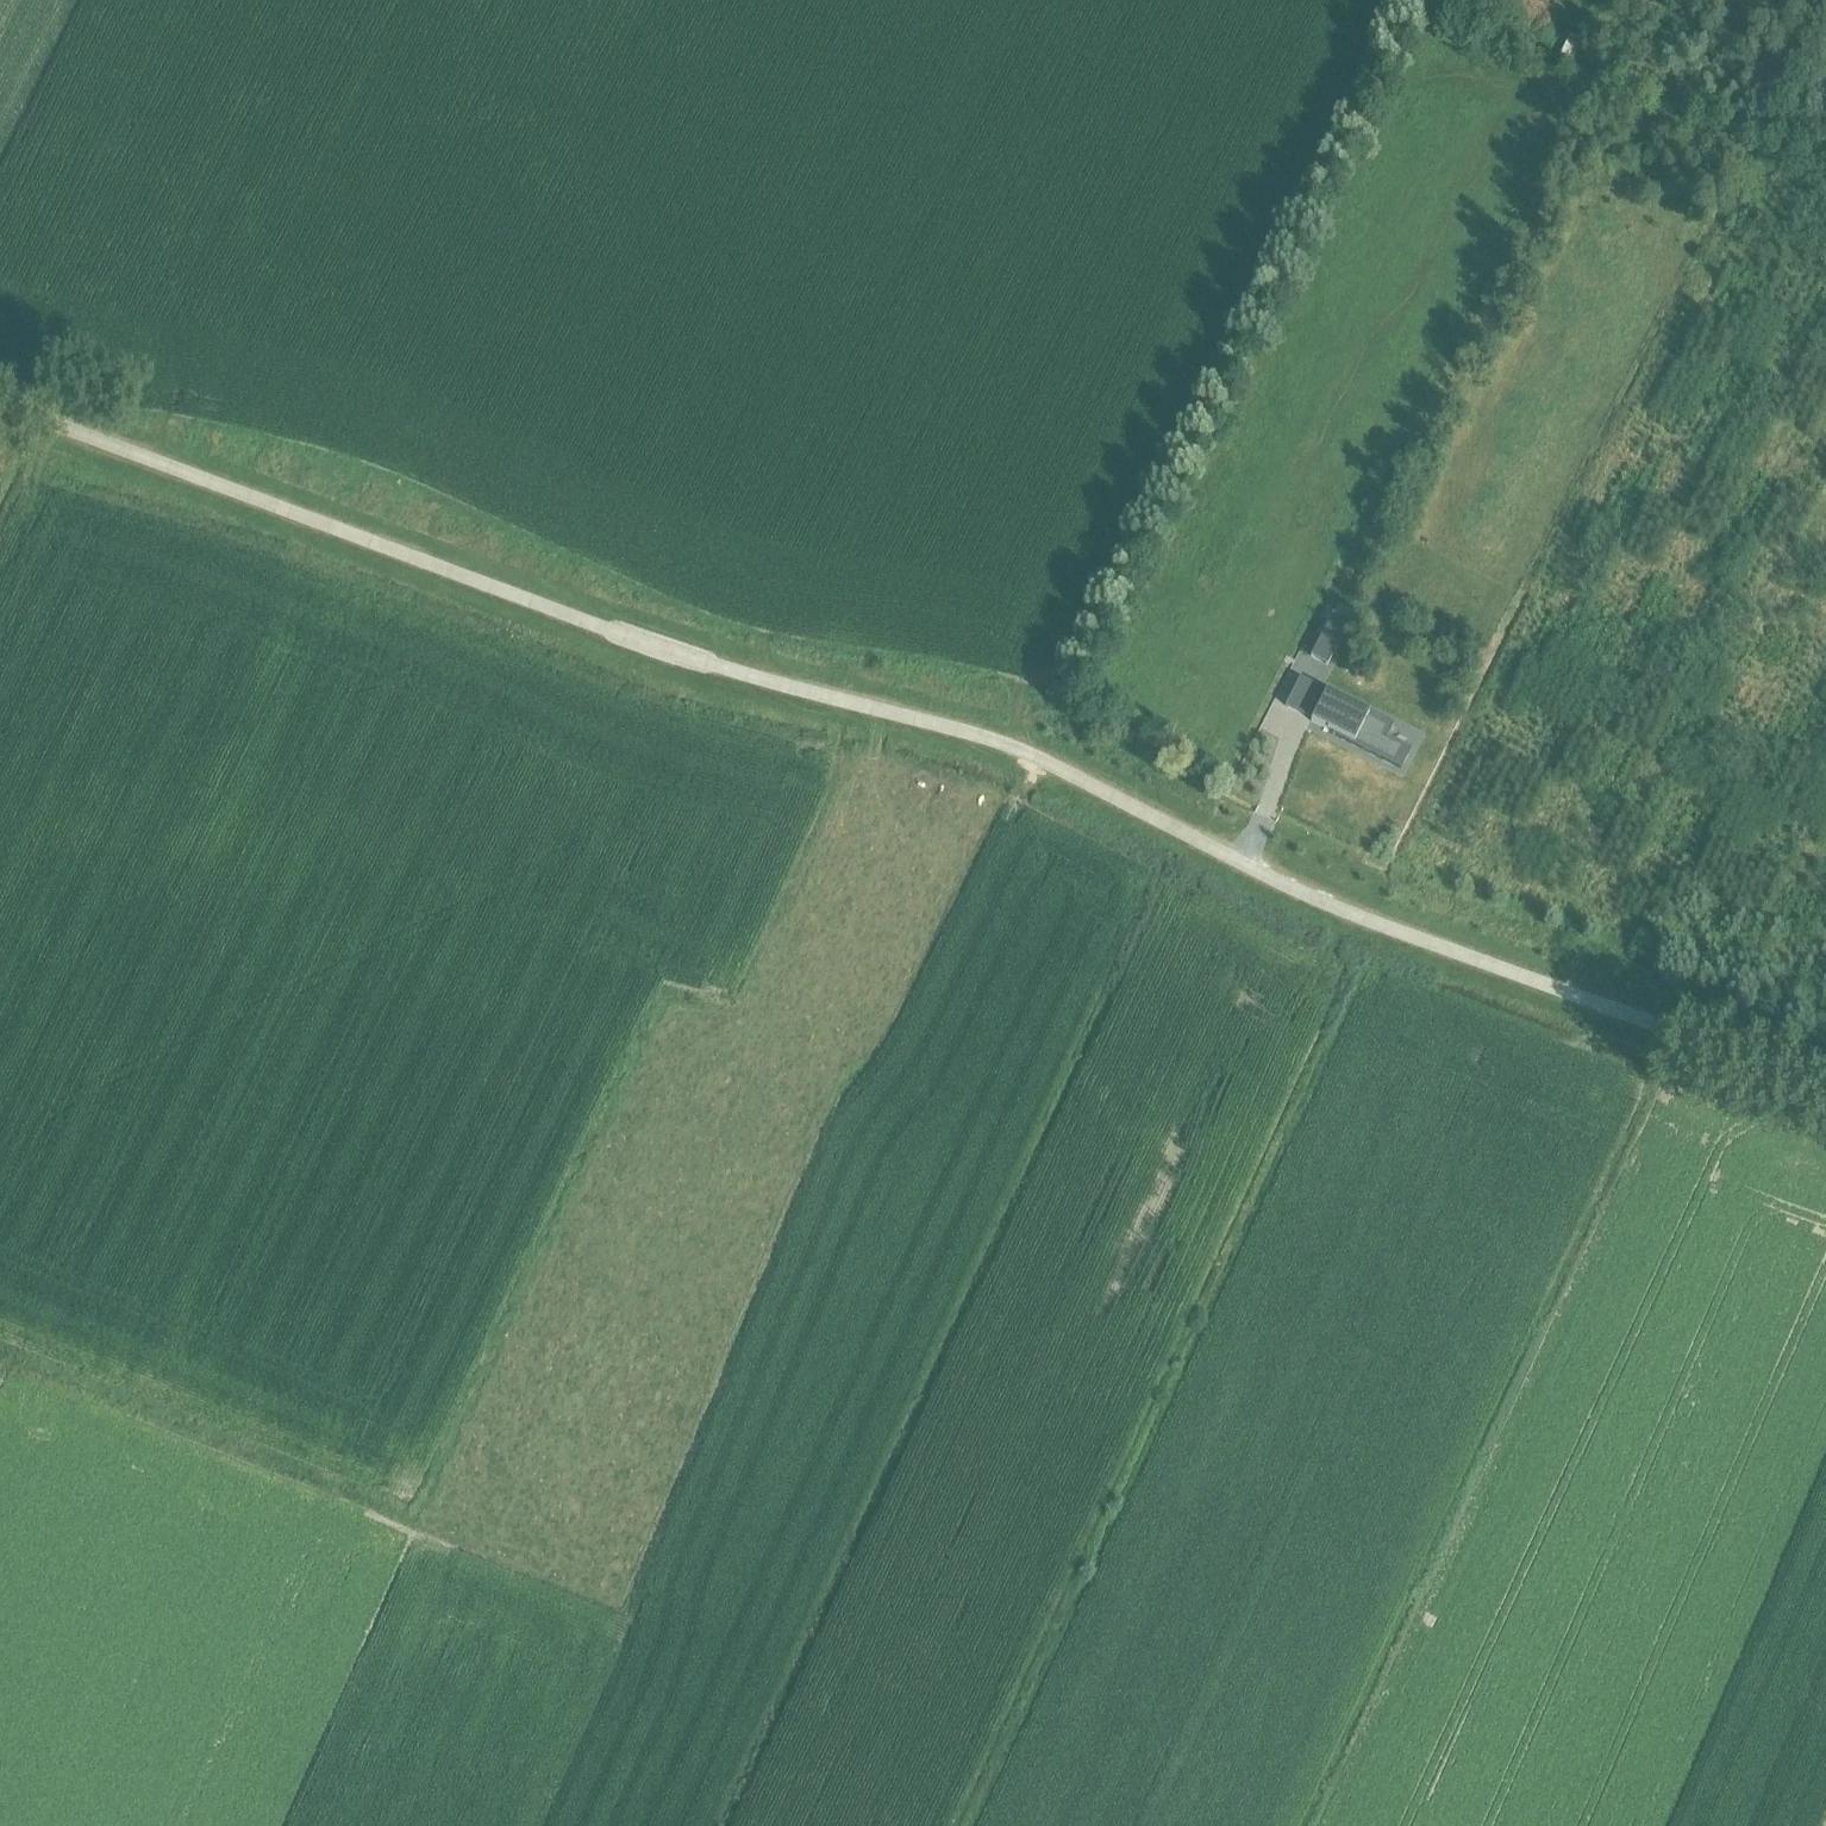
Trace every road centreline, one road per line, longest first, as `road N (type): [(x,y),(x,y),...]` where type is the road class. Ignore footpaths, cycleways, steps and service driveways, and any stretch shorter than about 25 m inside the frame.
road 1 (unclassified): [(0,407),(650,653),(1022,753),(1353,925),(1825,1083)]

